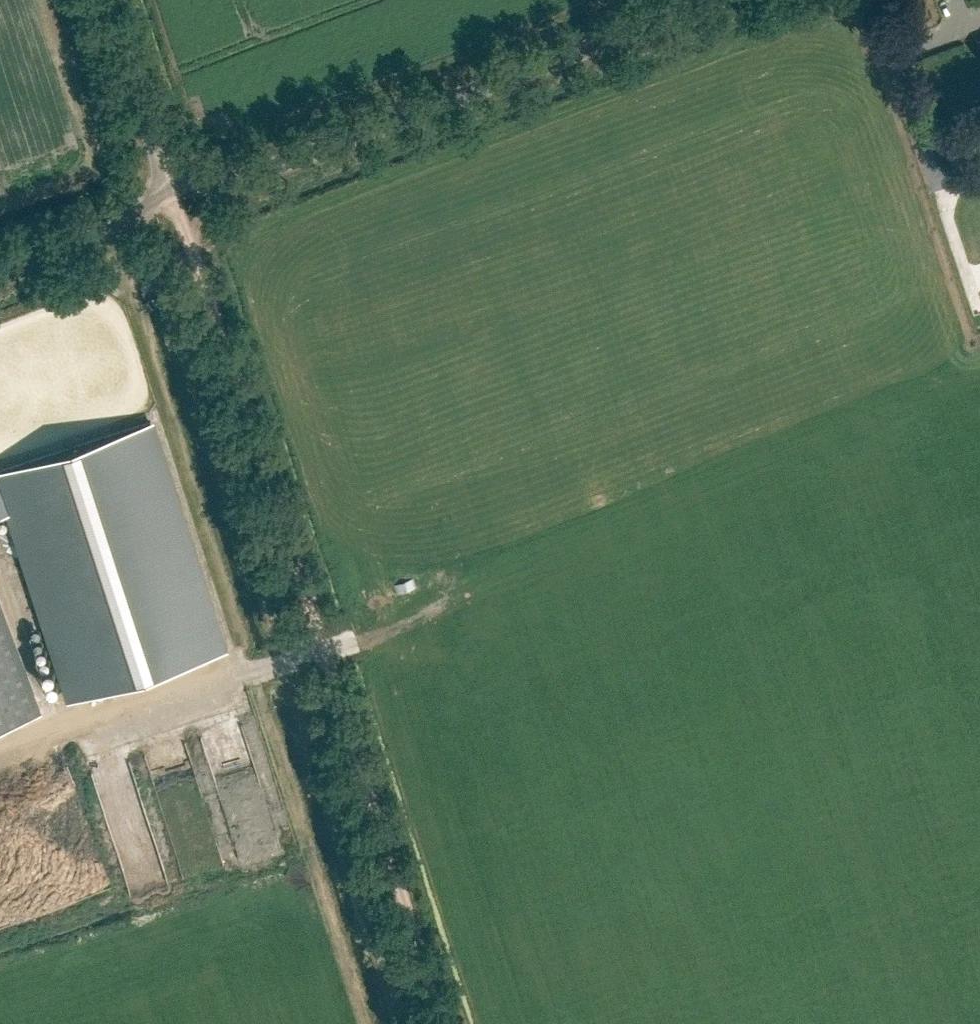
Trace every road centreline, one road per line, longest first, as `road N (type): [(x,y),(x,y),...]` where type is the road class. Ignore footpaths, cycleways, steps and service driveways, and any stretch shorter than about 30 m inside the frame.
road 1 (track): [(168,184),(449,1023)]
road 2 (unclassified): [(168,184),(247,177),(719,0)]
road 3 (unclassified): [(168,184),(108,0)]
road 4 (unclassified): [(0,272),(114,230),(147,210),(168,184)]

